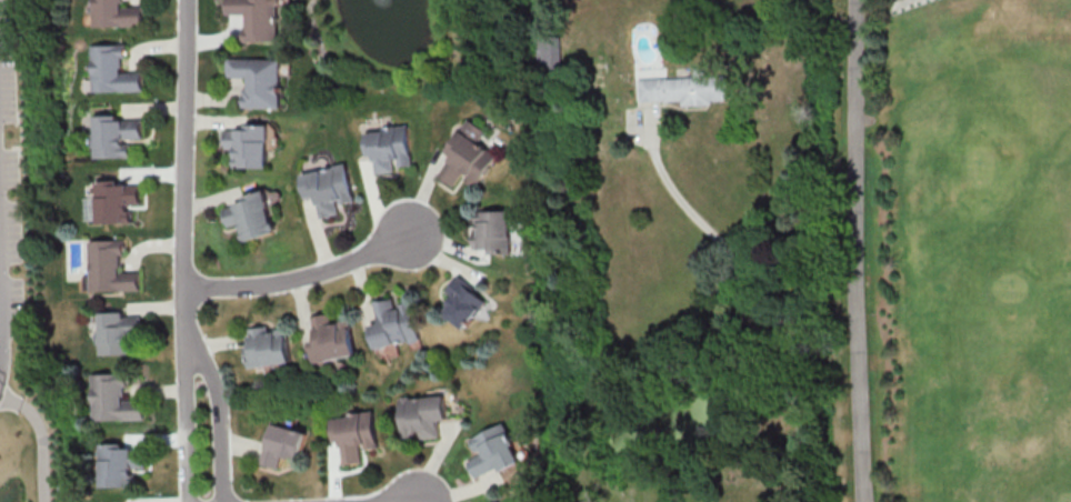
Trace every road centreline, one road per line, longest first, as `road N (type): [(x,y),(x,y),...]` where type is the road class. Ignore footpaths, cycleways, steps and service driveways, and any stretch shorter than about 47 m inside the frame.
road 1 (residential): [(870,501),(860,361),(857,0)]
road 2 (residential): [(188,0),(188,328)]
road 3 (residential): [(186,287),(303,275),(411,231)]
road 4 (residential): [(224,501),(214,379),(188,328)]
road 5 (residential): [(188,328),(188,501)]

